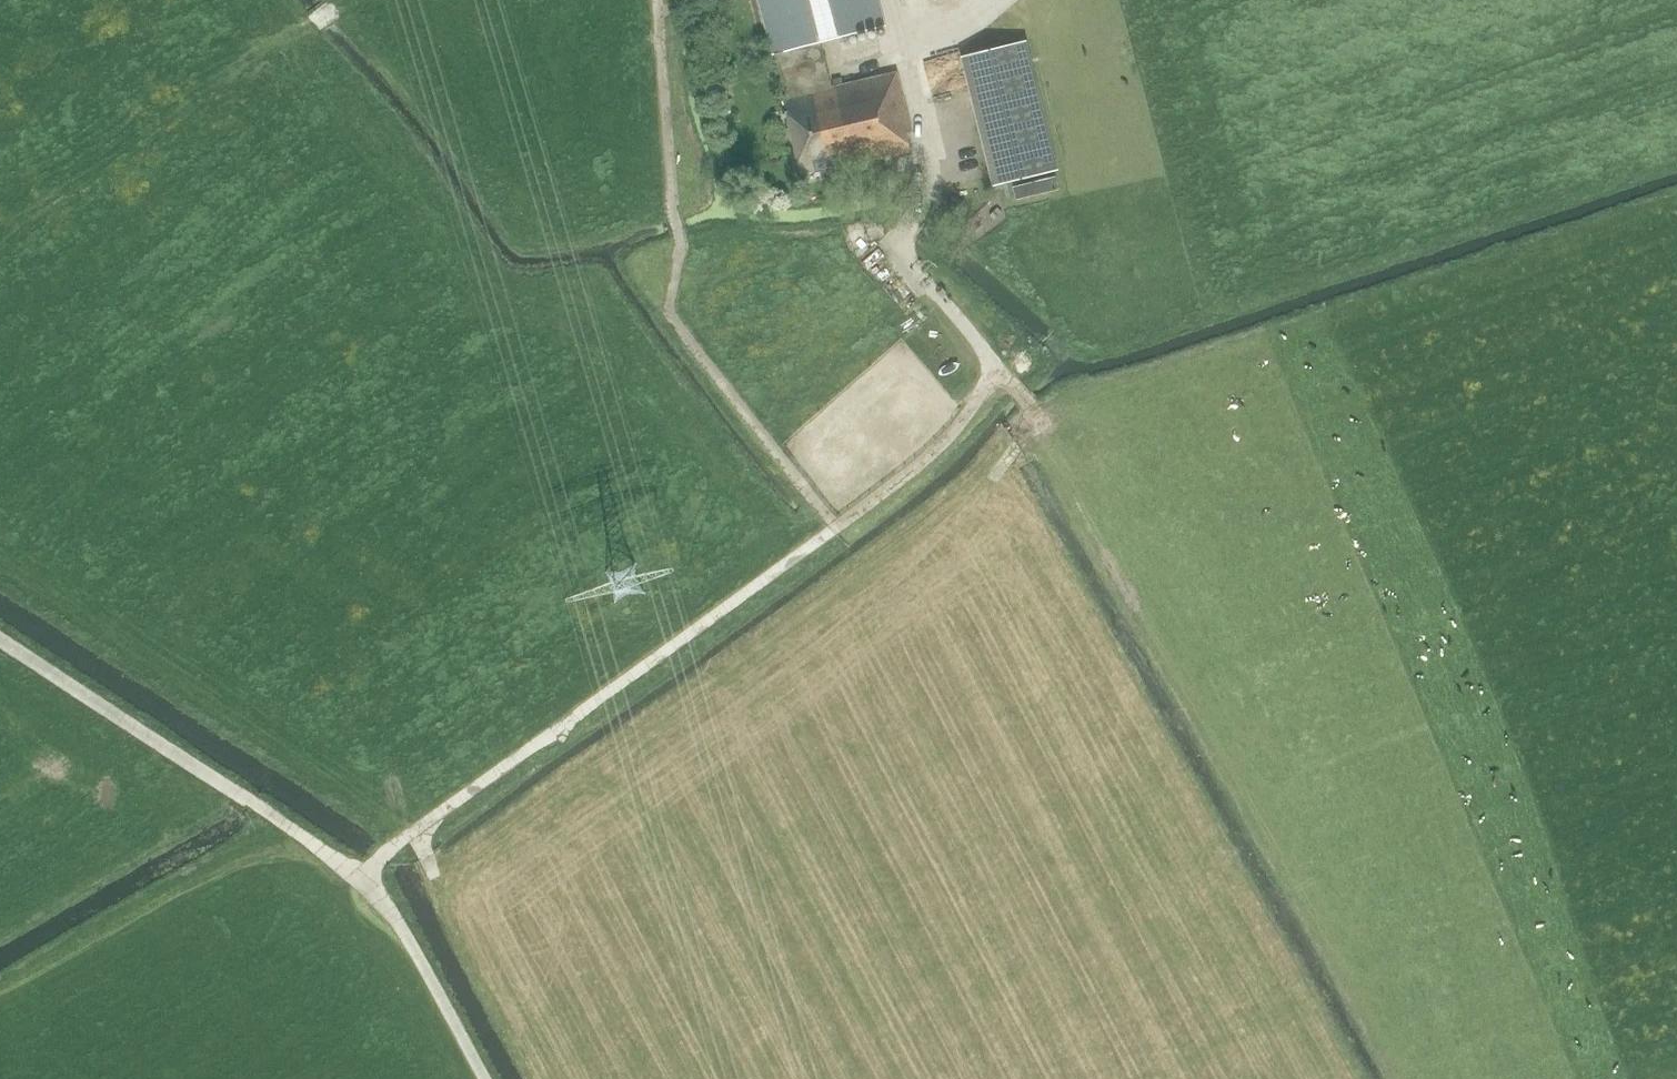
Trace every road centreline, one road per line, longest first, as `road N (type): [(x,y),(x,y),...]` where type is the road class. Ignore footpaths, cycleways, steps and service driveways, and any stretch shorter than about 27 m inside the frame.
road 1 (track): [(363,881),(407,837),(945,441),(997,369)]
road 2 (track): [(658,0),(680,236),(670,307),(836,527)]
road 3 (track): [(0,639),(363,881)]
road 4 (track): [(485,1078),(396,917),(363,881)]
road 5 (track): [(997,369),(897,249),(920,204)]
road 6 (track): [(997,369),(1038,417),(994,477)]

